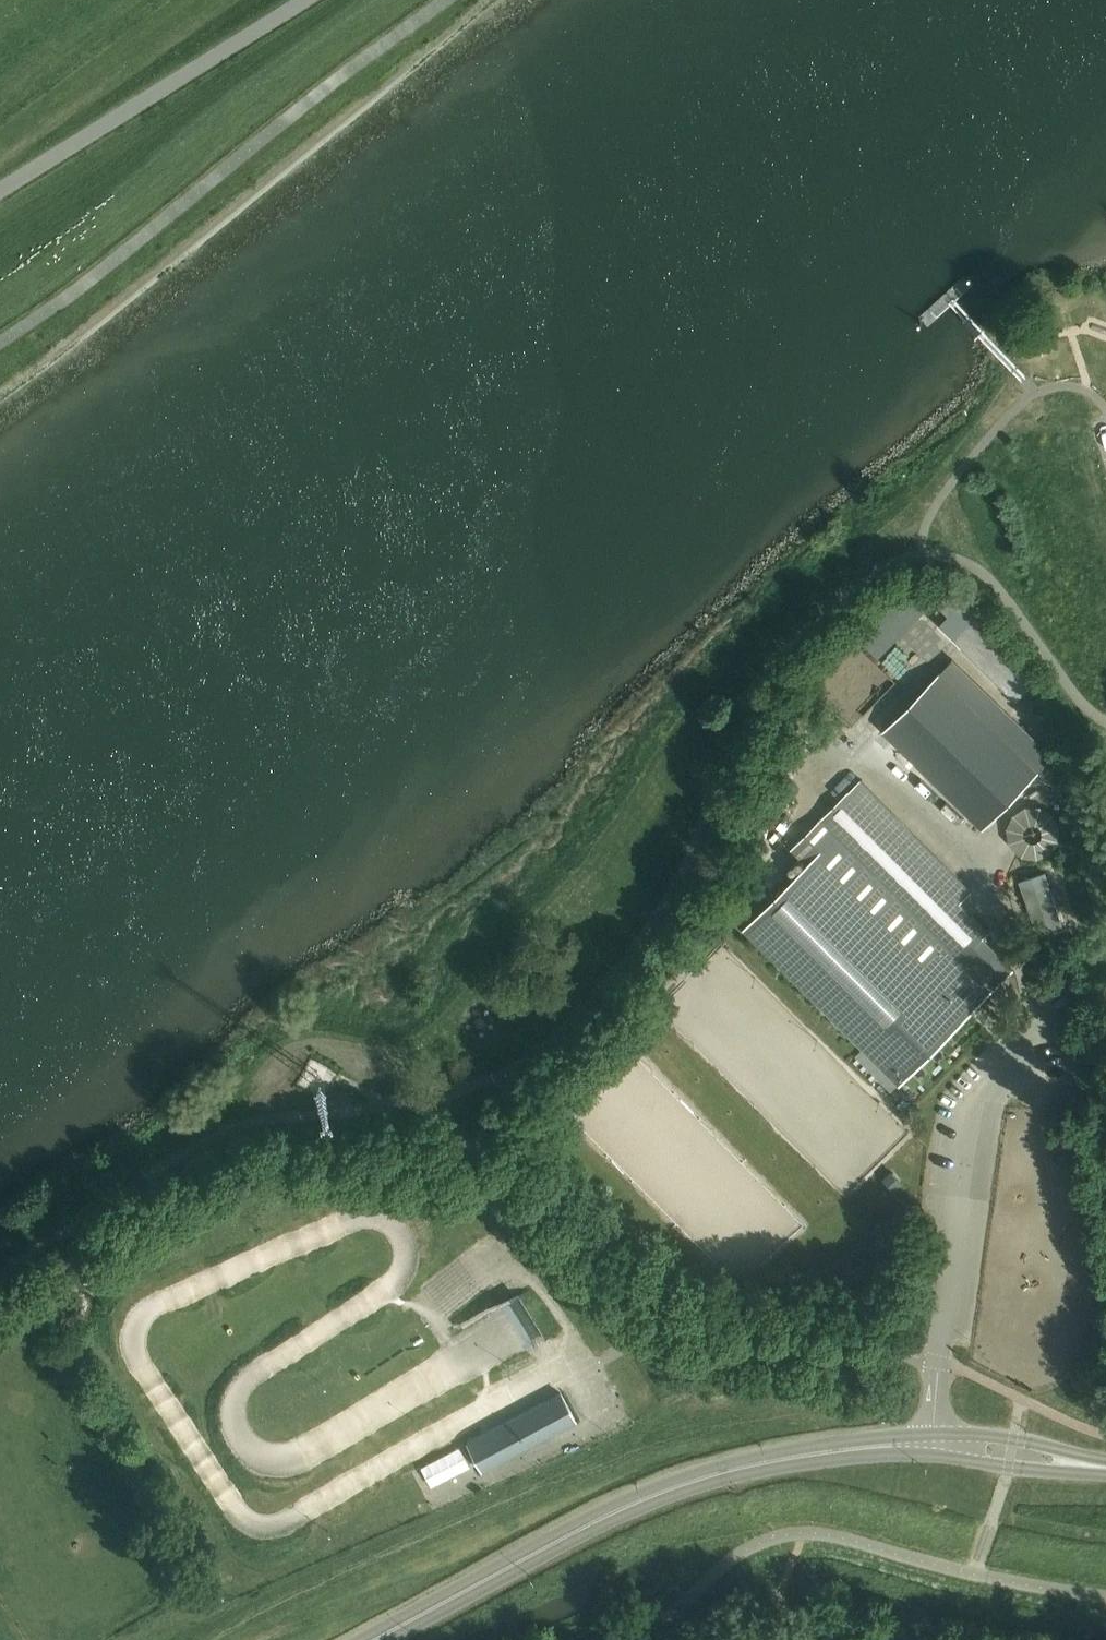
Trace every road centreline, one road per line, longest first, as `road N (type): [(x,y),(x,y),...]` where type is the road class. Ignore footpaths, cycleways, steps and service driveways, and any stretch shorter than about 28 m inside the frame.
road 1 (tertiary): [(1105,1465),(929,1443),(809,1457),(683,1486),(523,1556),(362,1639)]
road 2 (unclassified): [(0,194),(305,0)]

